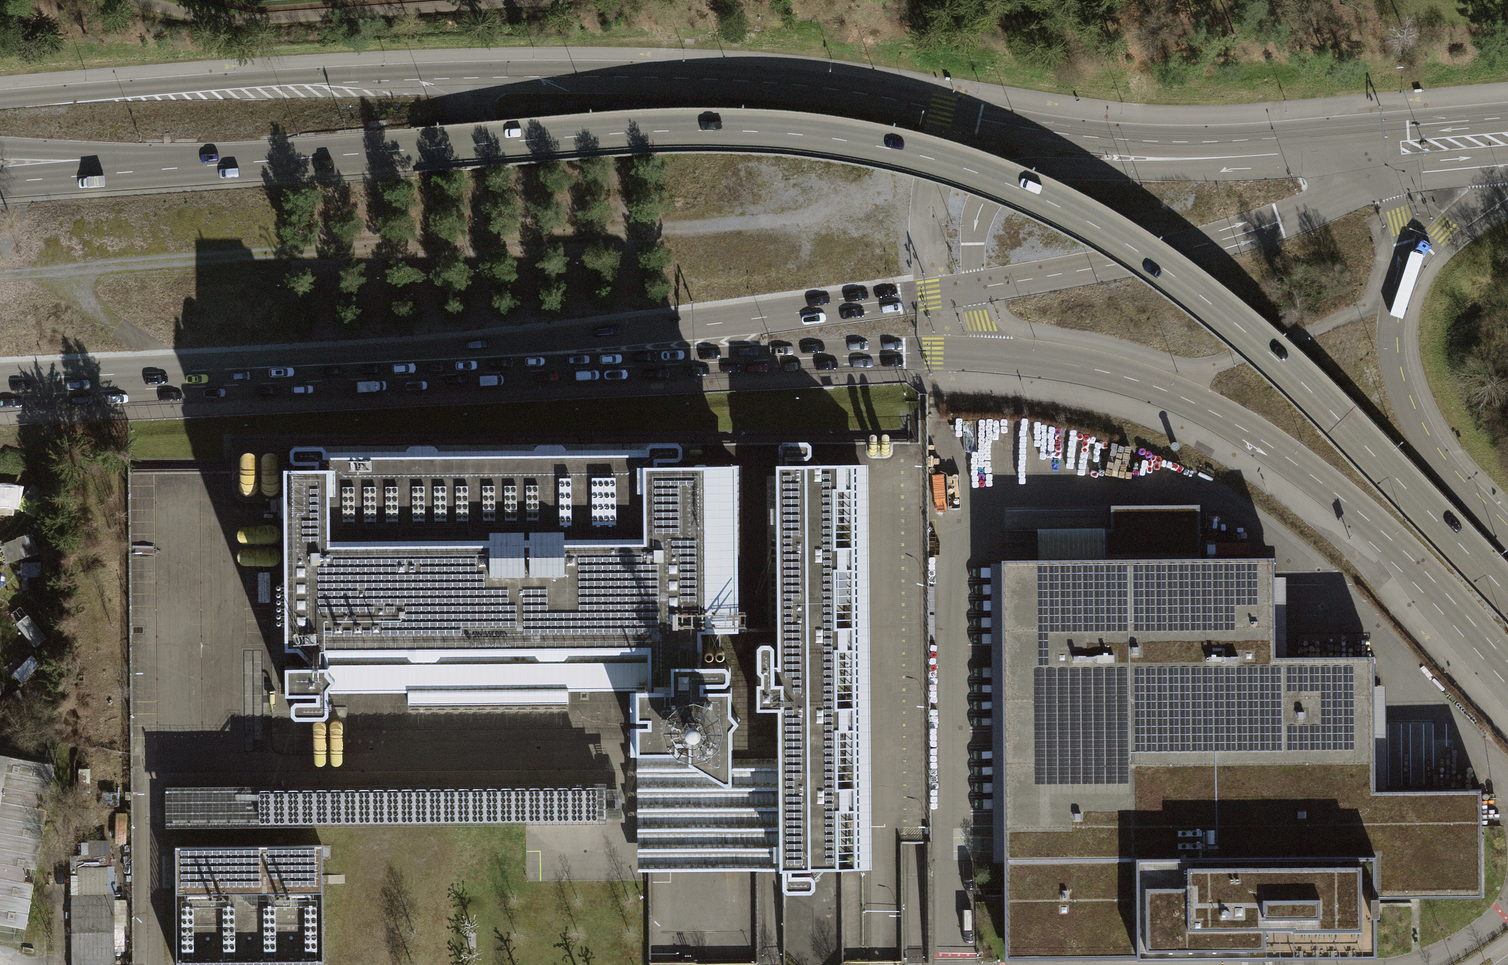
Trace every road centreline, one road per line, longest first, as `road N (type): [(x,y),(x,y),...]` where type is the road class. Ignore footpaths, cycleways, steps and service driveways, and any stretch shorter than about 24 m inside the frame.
road 1 (primary): [(1507,595),(1330,411),(1204,298),(1088,222),(957,166),(836,140),(709,131),(174,169)]
road 2 (primary): [(1324,135),(1114,139),(855,92),(693,78),(295,77),(0,101)]
road 3 (track): [(0,276),(773,220),(833,204),(918,156)]
road 4 (primary): [(224,377),(272,384),(1003,356)]
road 5 (primary): [(224,377),(271,359),(653,331),(974,288)]
road 6 (primary): [(1003,356),(1130,378),(1245,430),(1368,520),(1507,663)]
road 7 (primary): [(1324,135),(1276,163),(1016,173),(980,209),(974,288)]
road 8 (primary): [(974,288),(1228,238),(1386,179)]
road 9 (primary): [(1507,535),(1445,470),(1404,399),(1391,345),(1401,285)]
road 10 (primary): [(0,387),(224,377)]
road 11 (unclassified): [(1507,118),(1324,135)]
road 12 (track): [(46,272),(196,378)]
road 13 (primary): [(174,169),(0,151)]
road 14 (motorway): [(174,169),(0,183)]
road 15 (unclassified): [(1401,285),(1431,243),(1507,173)]
road 16 (unclassified): [(1386,179),(1507,164)]

